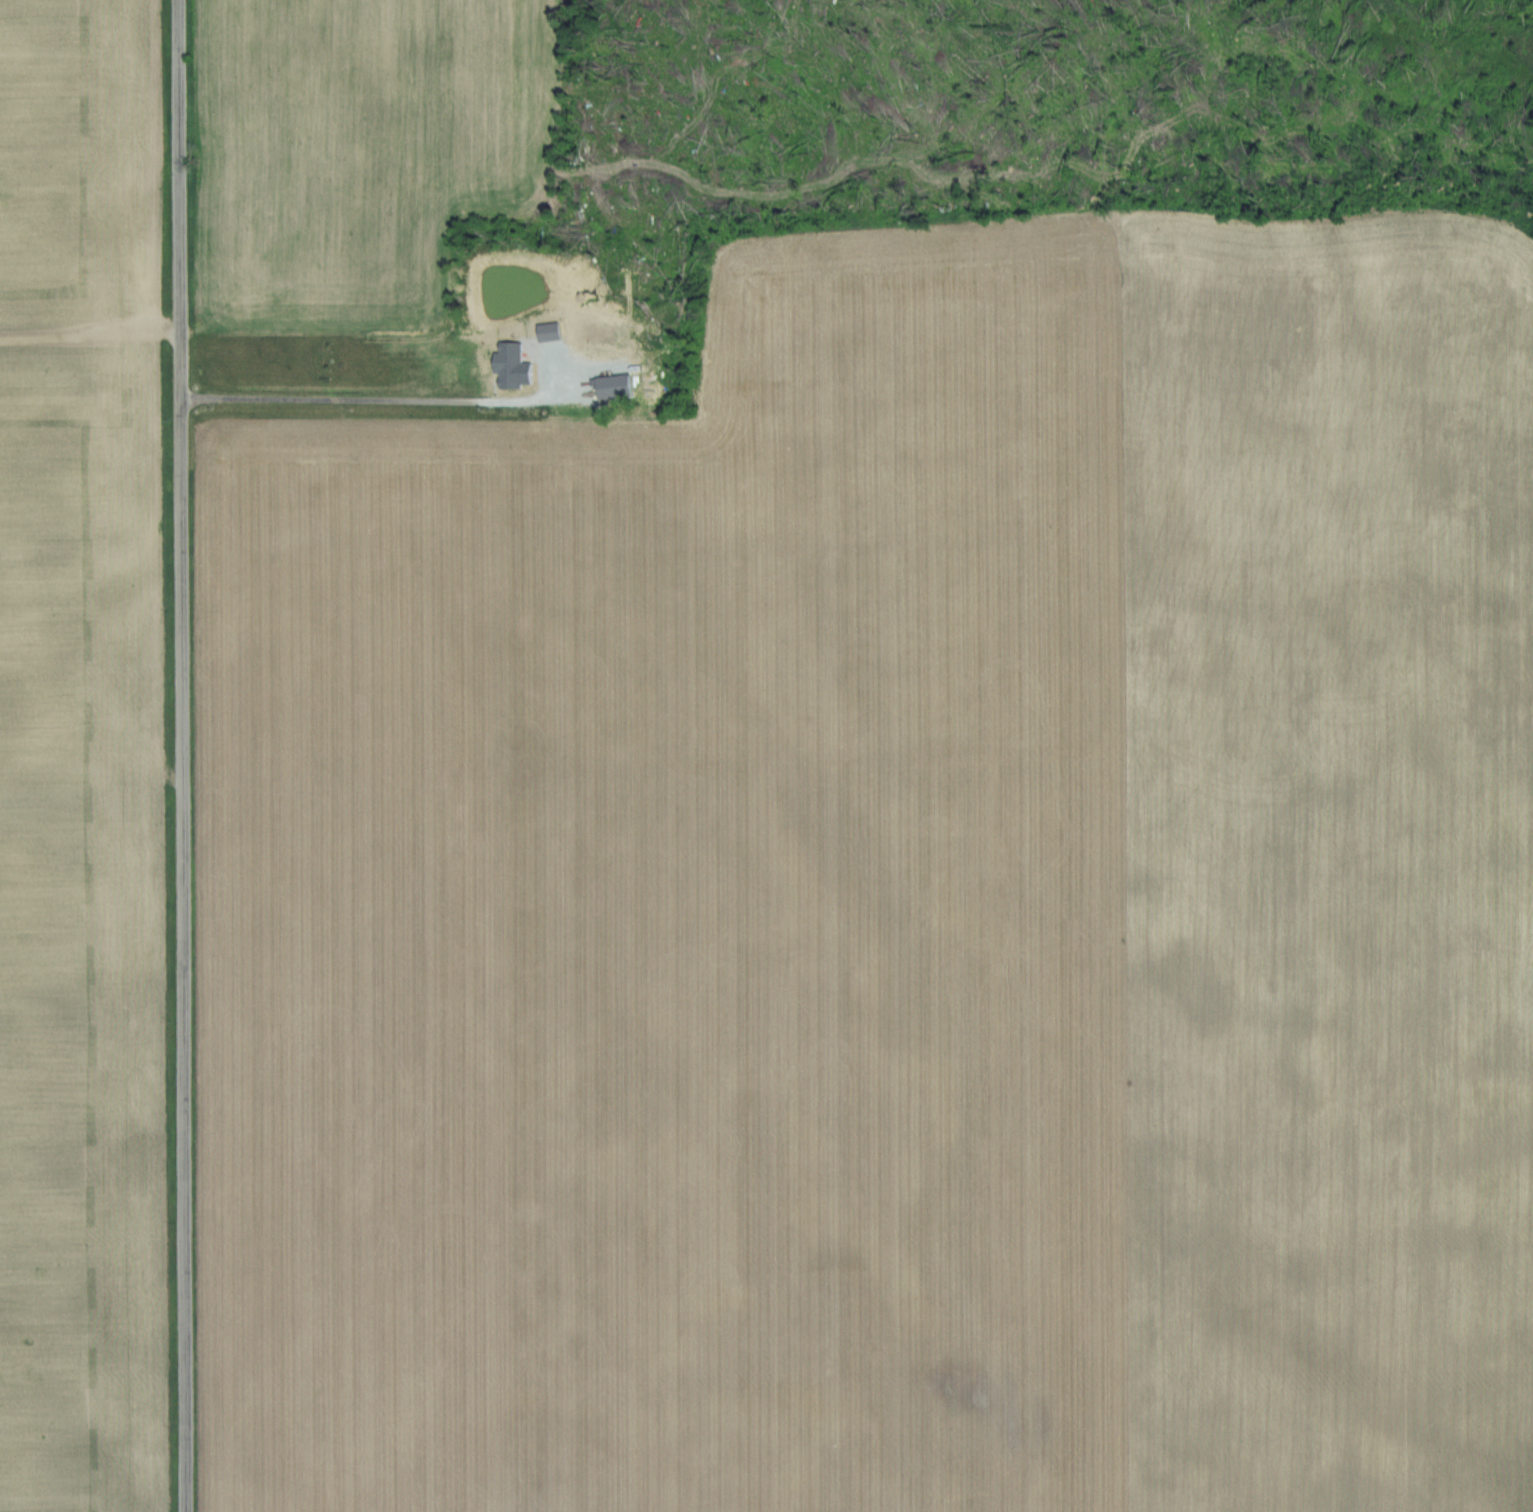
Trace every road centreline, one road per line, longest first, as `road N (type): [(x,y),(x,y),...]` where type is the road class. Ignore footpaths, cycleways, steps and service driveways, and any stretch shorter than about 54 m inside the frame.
road 1 (residential): [(186,1511),(179,0)]

